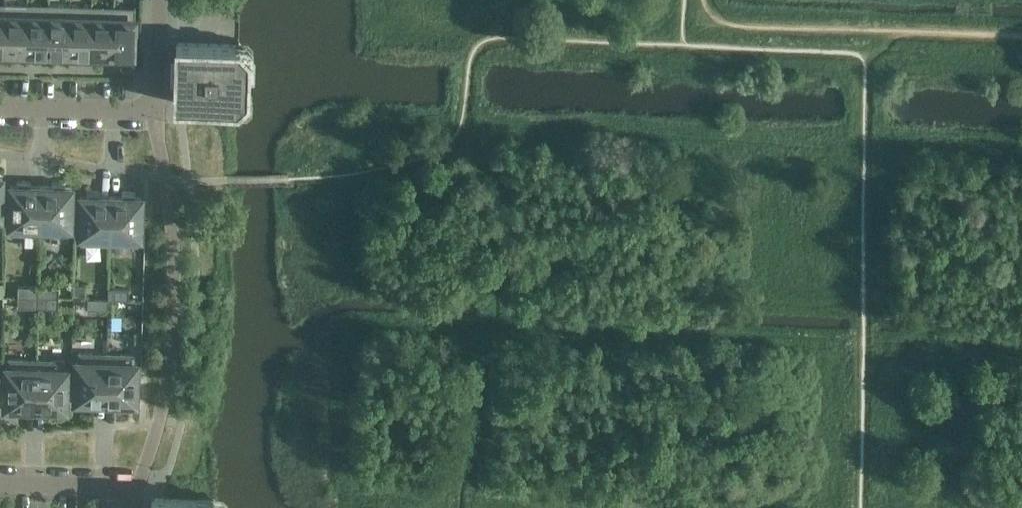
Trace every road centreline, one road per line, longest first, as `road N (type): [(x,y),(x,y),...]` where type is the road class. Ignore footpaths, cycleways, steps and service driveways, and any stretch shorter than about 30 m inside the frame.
road 1 (unclassified): [(161,0),(160,114),(0,110)]
road 2 (unclassified): [(133,507),(134,487),(0,483)]

